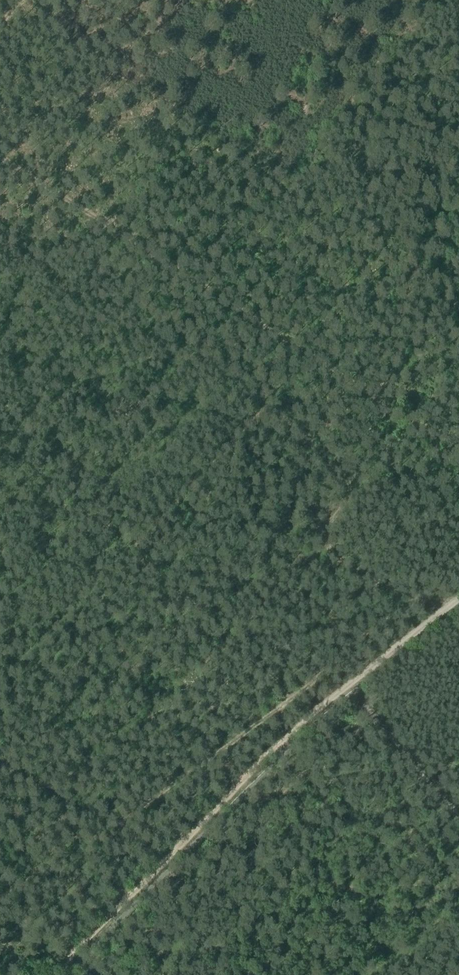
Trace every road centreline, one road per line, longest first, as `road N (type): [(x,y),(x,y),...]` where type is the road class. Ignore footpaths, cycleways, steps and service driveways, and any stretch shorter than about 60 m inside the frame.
road 1 (track): [(458,547),(423,519),(325,477),(278,431),(245,426),(129,542),(286,692)]
road 2 (track): [(0,763),(112,827),(458,561)]
road 3 (track): [(0,157),(458,440)]
road 4 (track): [(458,821),(377,727)]

